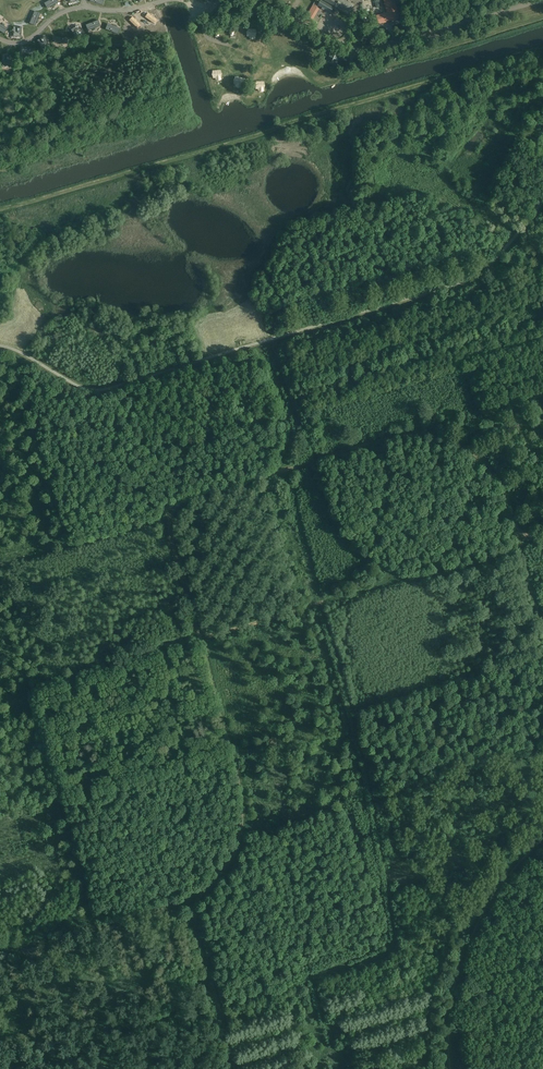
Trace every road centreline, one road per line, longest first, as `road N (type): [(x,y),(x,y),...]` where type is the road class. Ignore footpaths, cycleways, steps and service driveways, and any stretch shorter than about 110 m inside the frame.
road 1 (track): [(235,1068),(196,936),(194,903),(221,878),(242,841),(240,785),(179,566),(175,511),(315,461),(430,436),(477,456),(523,526),(542,531)]
road 2 (track): [(272,339),(315,461)]

